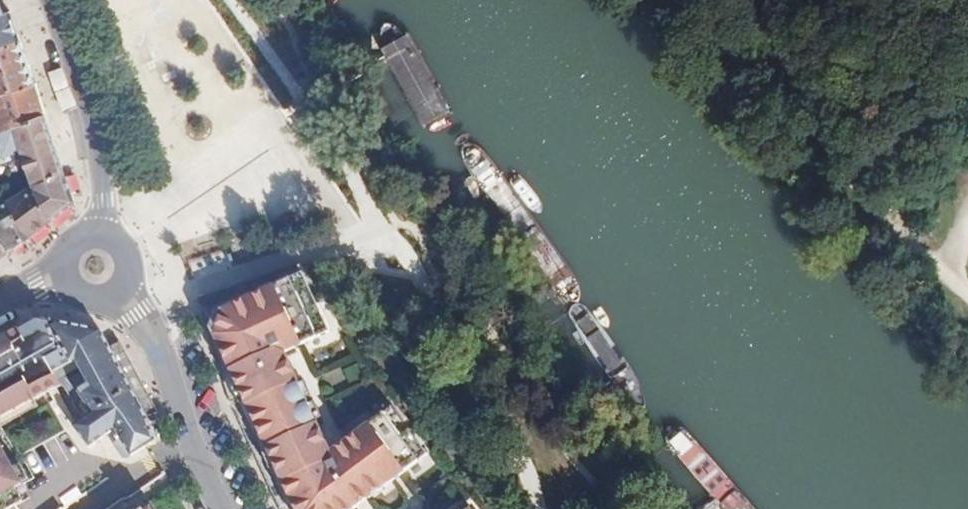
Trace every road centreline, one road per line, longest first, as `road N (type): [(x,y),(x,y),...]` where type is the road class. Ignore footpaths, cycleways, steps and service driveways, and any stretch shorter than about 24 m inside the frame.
road 1 (unclassified): [(123,289),(224,508)]
road 2 (unclassified): [(50,0),(96,138),(102,232)]

